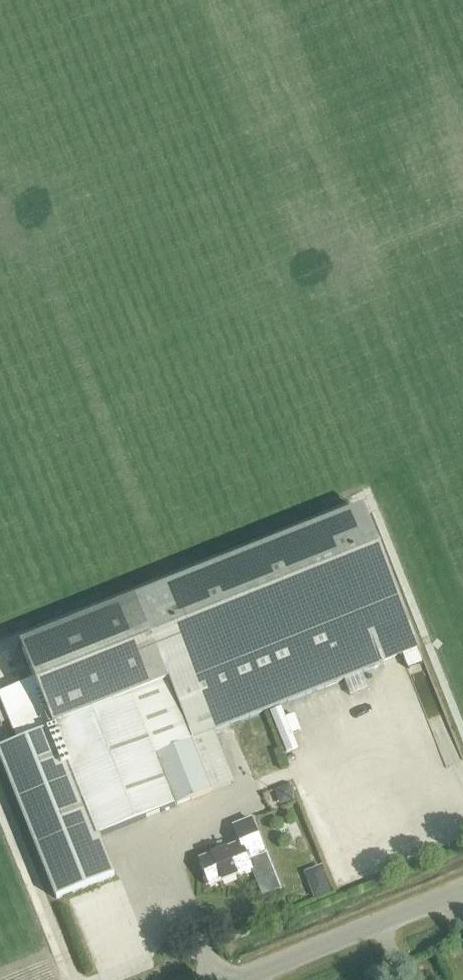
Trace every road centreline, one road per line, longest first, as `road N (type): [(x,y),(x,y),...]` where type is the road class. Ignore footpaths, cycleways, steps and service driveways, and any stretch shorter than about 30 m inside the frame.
road 1 (unclassified): [(250,979),(462,893)]

